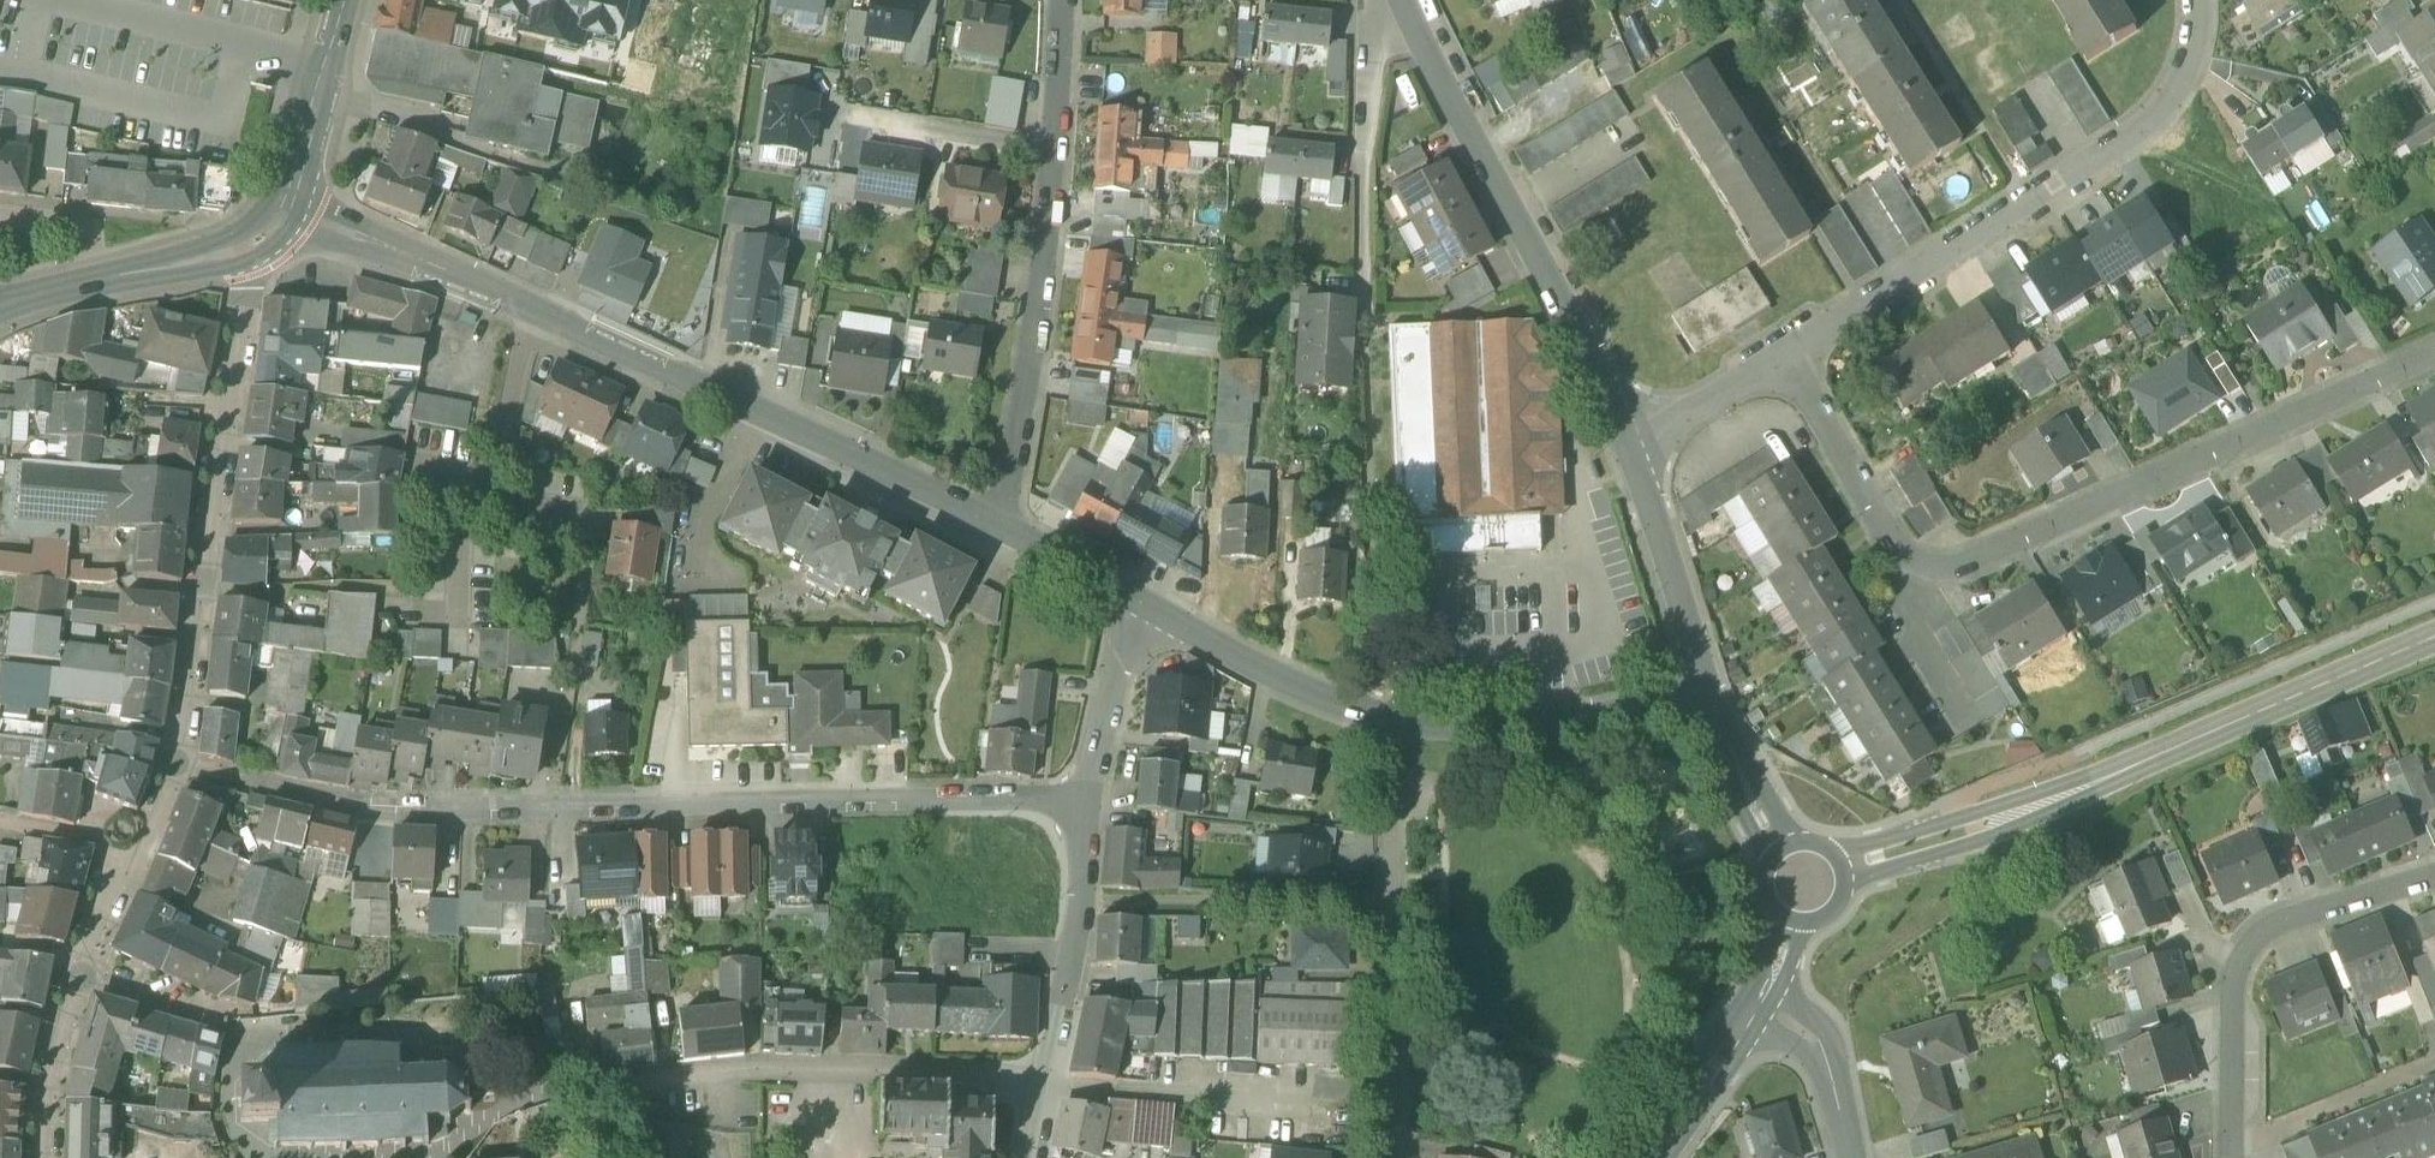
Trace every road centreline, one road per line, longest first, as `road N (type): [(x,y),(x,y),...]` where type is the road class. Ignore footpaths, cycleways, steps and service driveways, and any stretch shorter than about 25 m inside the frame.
road 1 (residential): [(1788,356),(1892,543),(1925,569),(1944,569),(2434,355)]
road 2 (residential): [(999,527),(291,202)]
road 3 (tertiary): [(1840,865),(2112,776),(2434,638)]
road 4 (residential): [(2193,0),(2197,22),(2174,93),(2119,149),(1788,356)]
road 5 (residential): [(551,803),(1092,798)]
road 6 (residential): [(999,527),(1058,151),(1062,0)]
road 7 (residential): [(251,245),(178,758)]
road 8 (unclassified): [(1635,448),(1407,0)]
road 9 (residential): [(1042,1075),(764,1066),(564,1086)]
road 10 (residential): [(1382,726),(1387,1157)]
road 11 (residential): [(2434,871),(2310,907),(2231,960),(2237,1157)]
road 12 (residential): [(178,758),(362,806),(551,803)]
road 13 (residential): [(1713,690),(1558,722),(1382,726)]
road 14 (residential): [(1382,726),(1133,601)]
road 15 (residential): [(1371,0),(1369,277)]
road 16 (residential): [(0,305),(251,245)]
road 17 (unclassified): [(1713,690),(1635,448)]
road 18 (residential): [(1092,798),(1057,1005)]
road 19 (residential): [(291,202),(346,0)]
road 20 (residential): [(1133,601),(1092,798)]
road 21 (residential): [(75,962),(41,1101),(39,1157)]
road 22 (unclassified): [(1852,1157),(1819,1040),(1760,998)]
road 23 (tertiary): [(1658,1157),(1760,998)]
road 24 (residential): [(1788,356),(1635,448)]
road 25 (unclassified): [(1782,845),(1713,690)]
road 26 (unclassified): [(75,962),(226,1028)]
road 27 (residential): [(1133,601),(999,527)]
road 28 (residential): [(134,846),(0,821)]
road 29 (residential): [(134,846),(75,962)]

